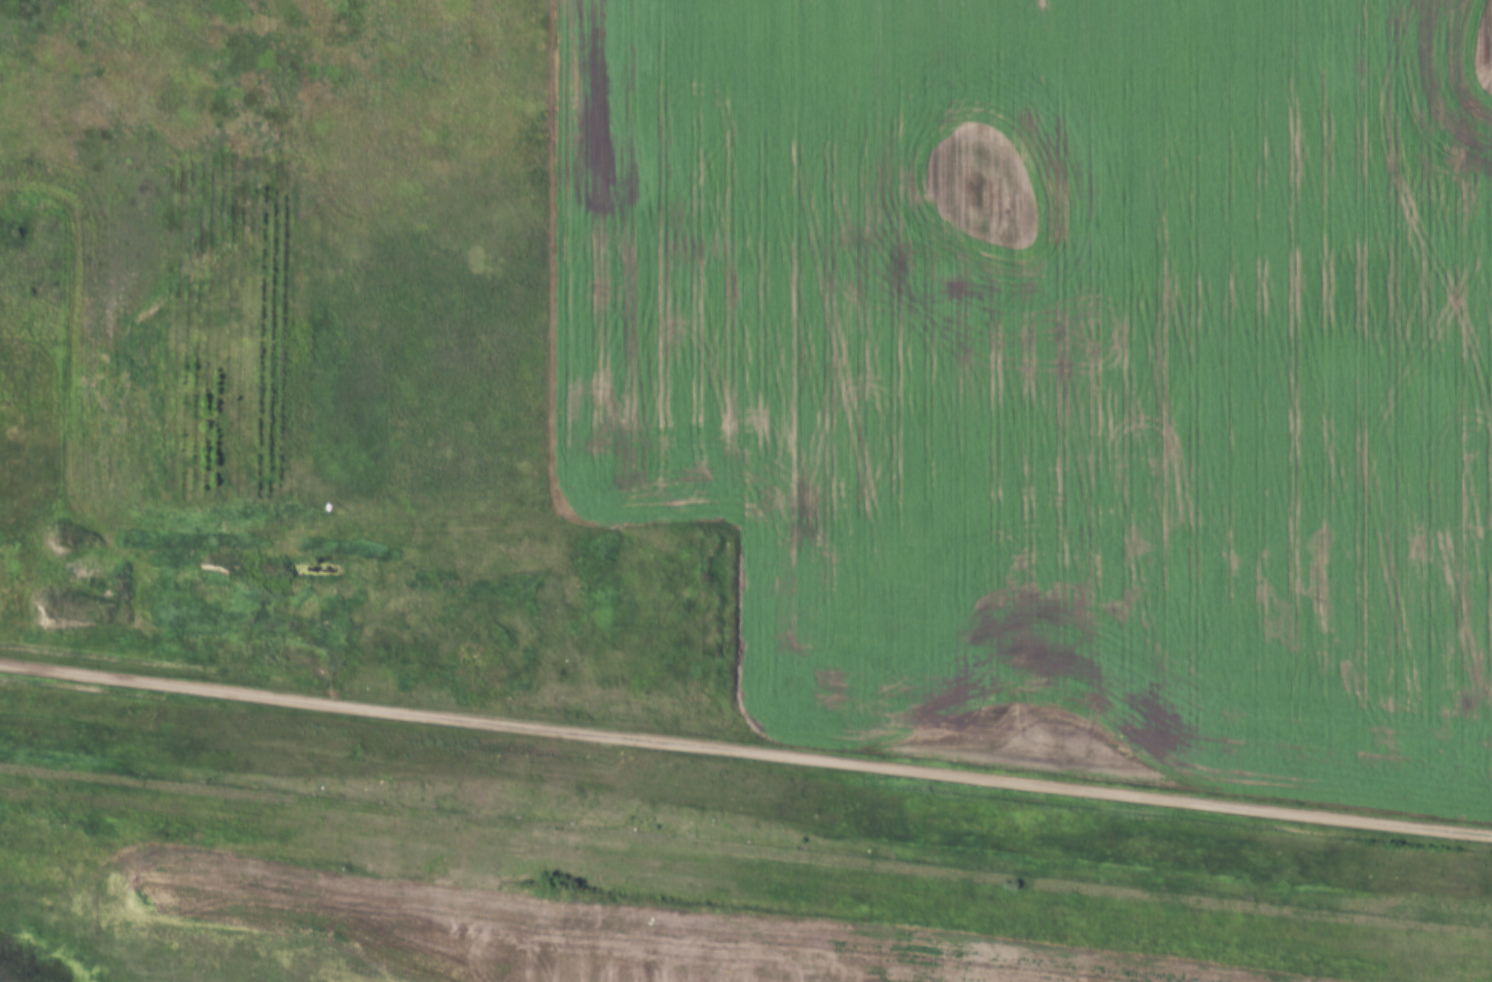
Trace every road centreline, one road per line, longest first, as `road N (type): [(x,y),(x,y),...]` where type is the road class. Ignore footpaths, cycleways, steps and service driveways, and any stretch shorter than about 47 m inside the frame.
road 1 (residential): [(1491,828),(0,660)]

